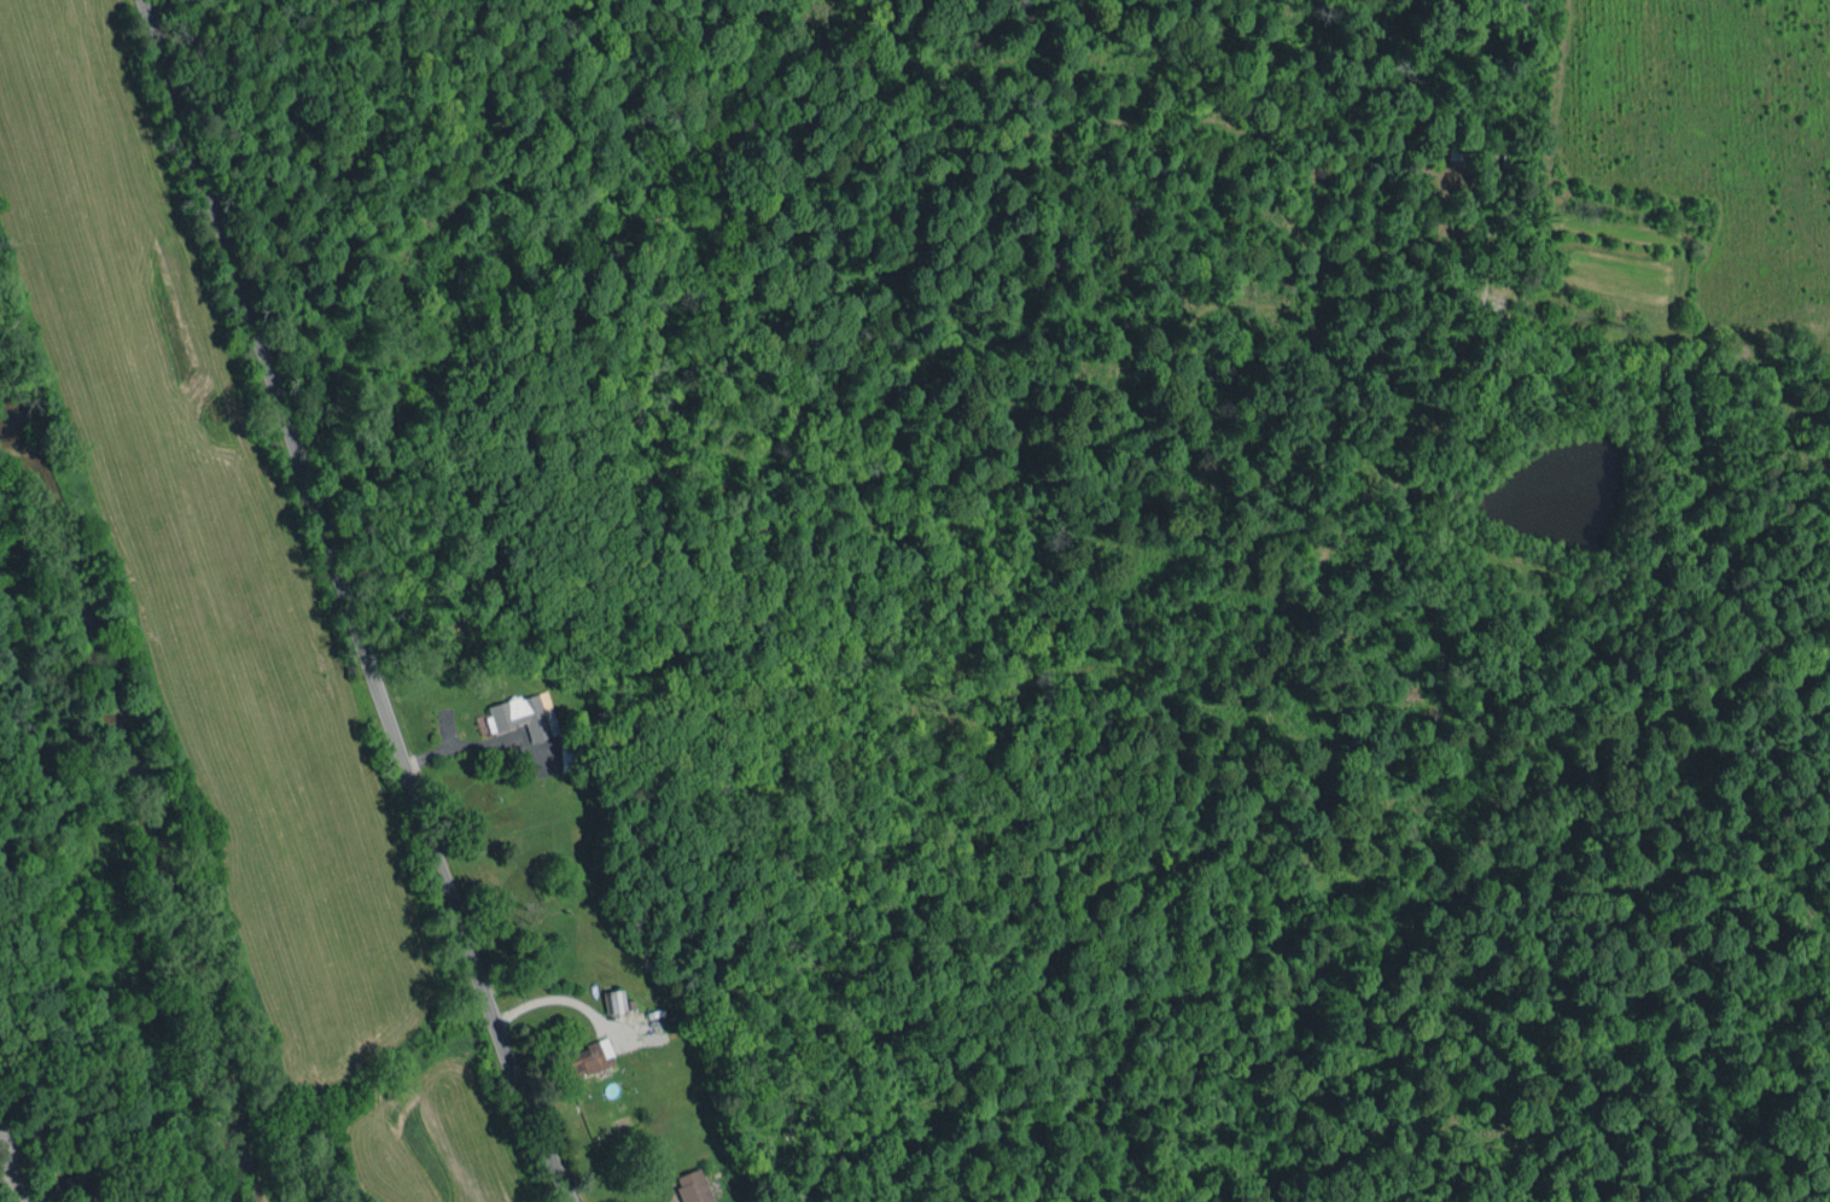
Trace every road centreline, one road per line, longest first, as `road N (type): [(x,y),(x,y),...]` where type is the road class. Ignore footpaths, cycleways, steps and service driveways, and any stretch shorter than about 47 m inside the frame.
road 1 (residential): [(567,1201),(528,1124),(465,957),(140,0)]
road 2 (residential): [(746,0),(765,232)]

